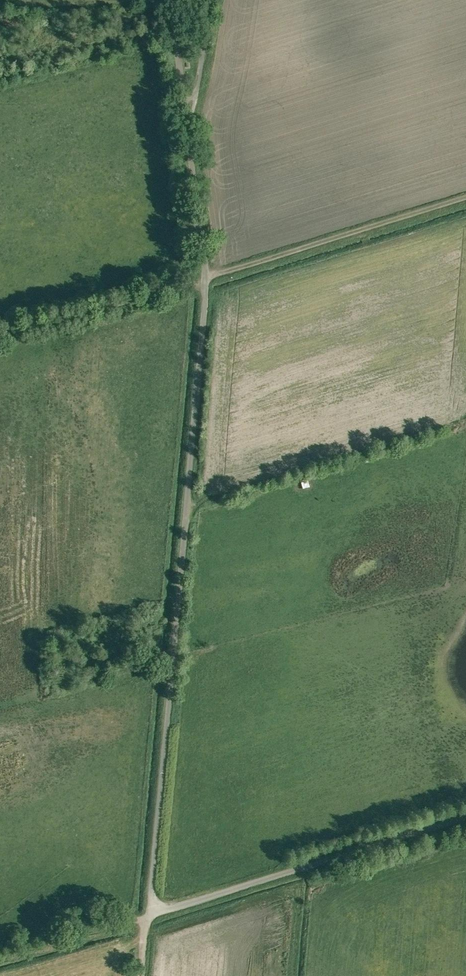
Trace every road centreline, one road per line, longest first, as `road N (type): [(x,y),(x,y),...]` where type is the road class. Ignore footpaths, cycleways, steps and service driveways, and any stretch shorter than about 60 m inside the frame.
road 1 (unclassified): [(170,0),(206,279),(148,916),(465,817)]
road 2 (track): [(465,200),(0,334)]
road 3 (track): [(0,955),(148,916)]

